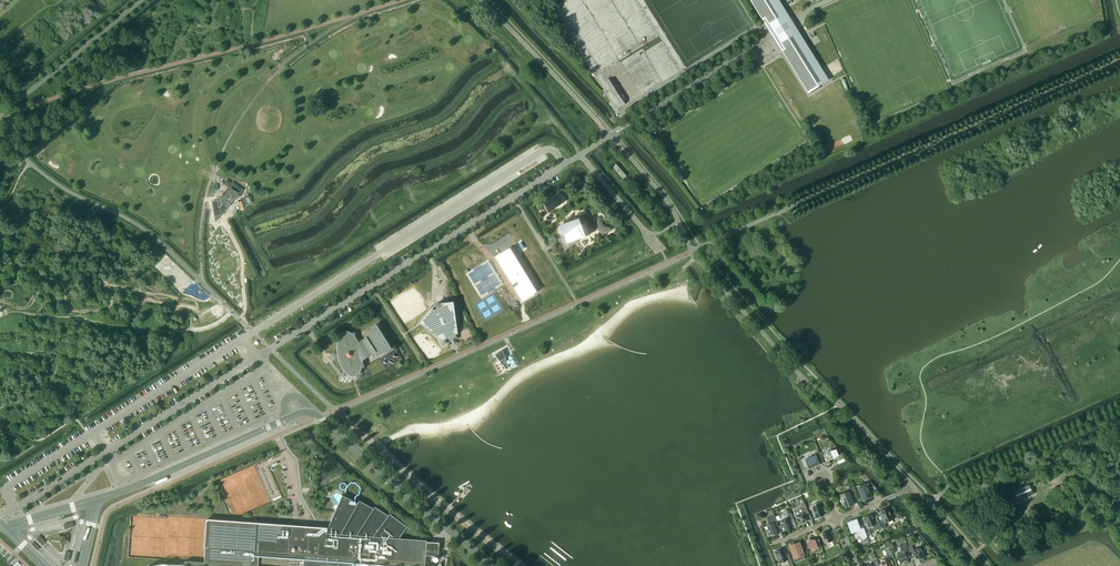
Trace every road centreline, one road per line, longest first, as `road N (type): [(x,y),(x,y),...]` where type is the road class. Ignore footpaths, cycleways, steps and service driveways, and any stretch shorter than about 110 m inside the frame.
road 1 (track): [(0,302),(26,305),(48,279),(60,283),(69,310),(108,307),(103,282),(117,289),(131,318),(141,301),(188,305)]
road 2 (track): [(0,300),(13,295),(1,288),(33,284),(41,265),(78,269),(100,247),(143,276),(147,288),(188,305)]

